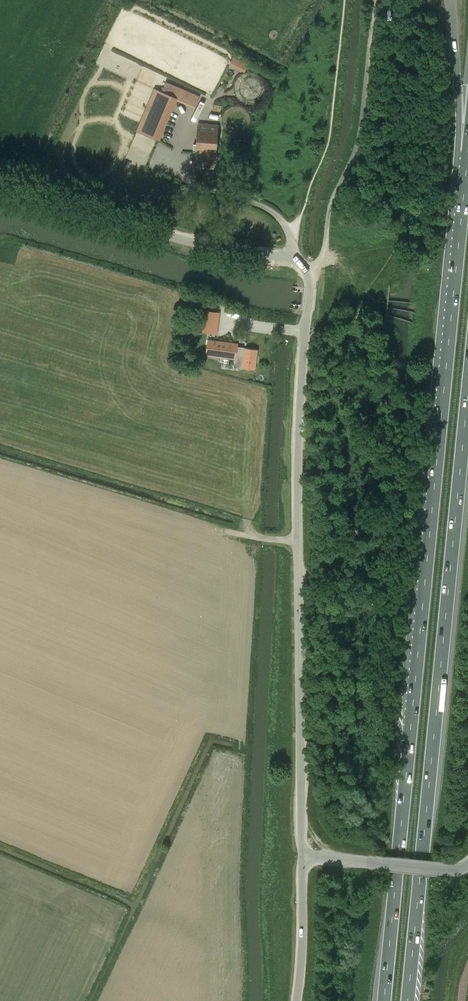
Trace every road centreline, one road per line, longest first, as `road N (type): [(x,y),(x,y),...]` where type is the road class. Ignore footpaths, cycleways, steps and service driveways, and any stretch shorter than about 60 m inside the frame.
road 1 (tertiary): [(301,858),(299,457),(309,272),(291,256),(184,240),(0,186)]
road 2 (motorway): [(464,192),(385,1000)]
road 3 (motorway): [(408,1000),(467,382)]
road 4 (motorway): [(451,0),(464,192)]
road 5 (unclassified): [(294,1000),(301,858)]

